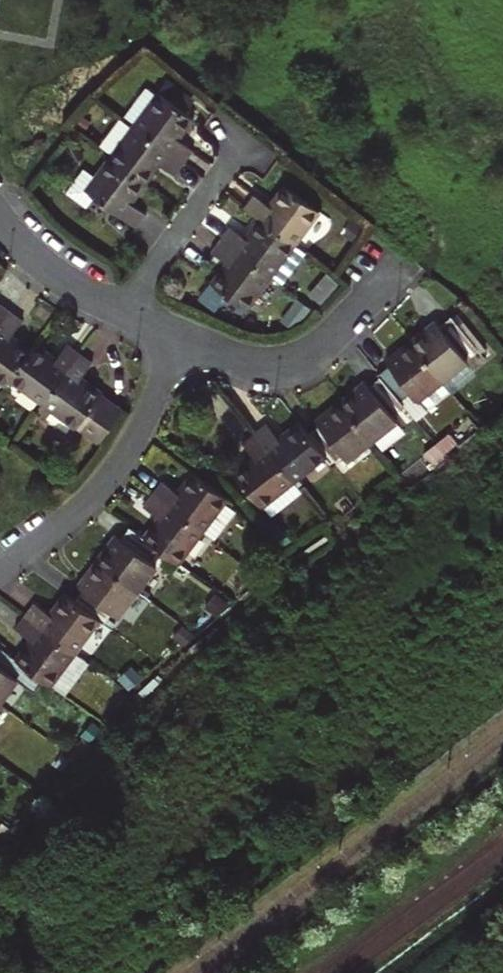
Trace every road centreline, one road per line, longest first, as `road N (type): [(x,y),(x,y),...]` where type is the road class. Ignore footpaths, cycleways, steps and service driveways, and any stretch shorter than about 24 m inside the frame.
road 1 (residential): [(186,340),(100,487),(0,572)]
road 2 (residential): [(409,258),(329,343),(289,364),(186,340)]
road 3 (residential): [(122,310),(226,168)]
road 4 (residential): [(122,310),(37,261),(0,219)]

